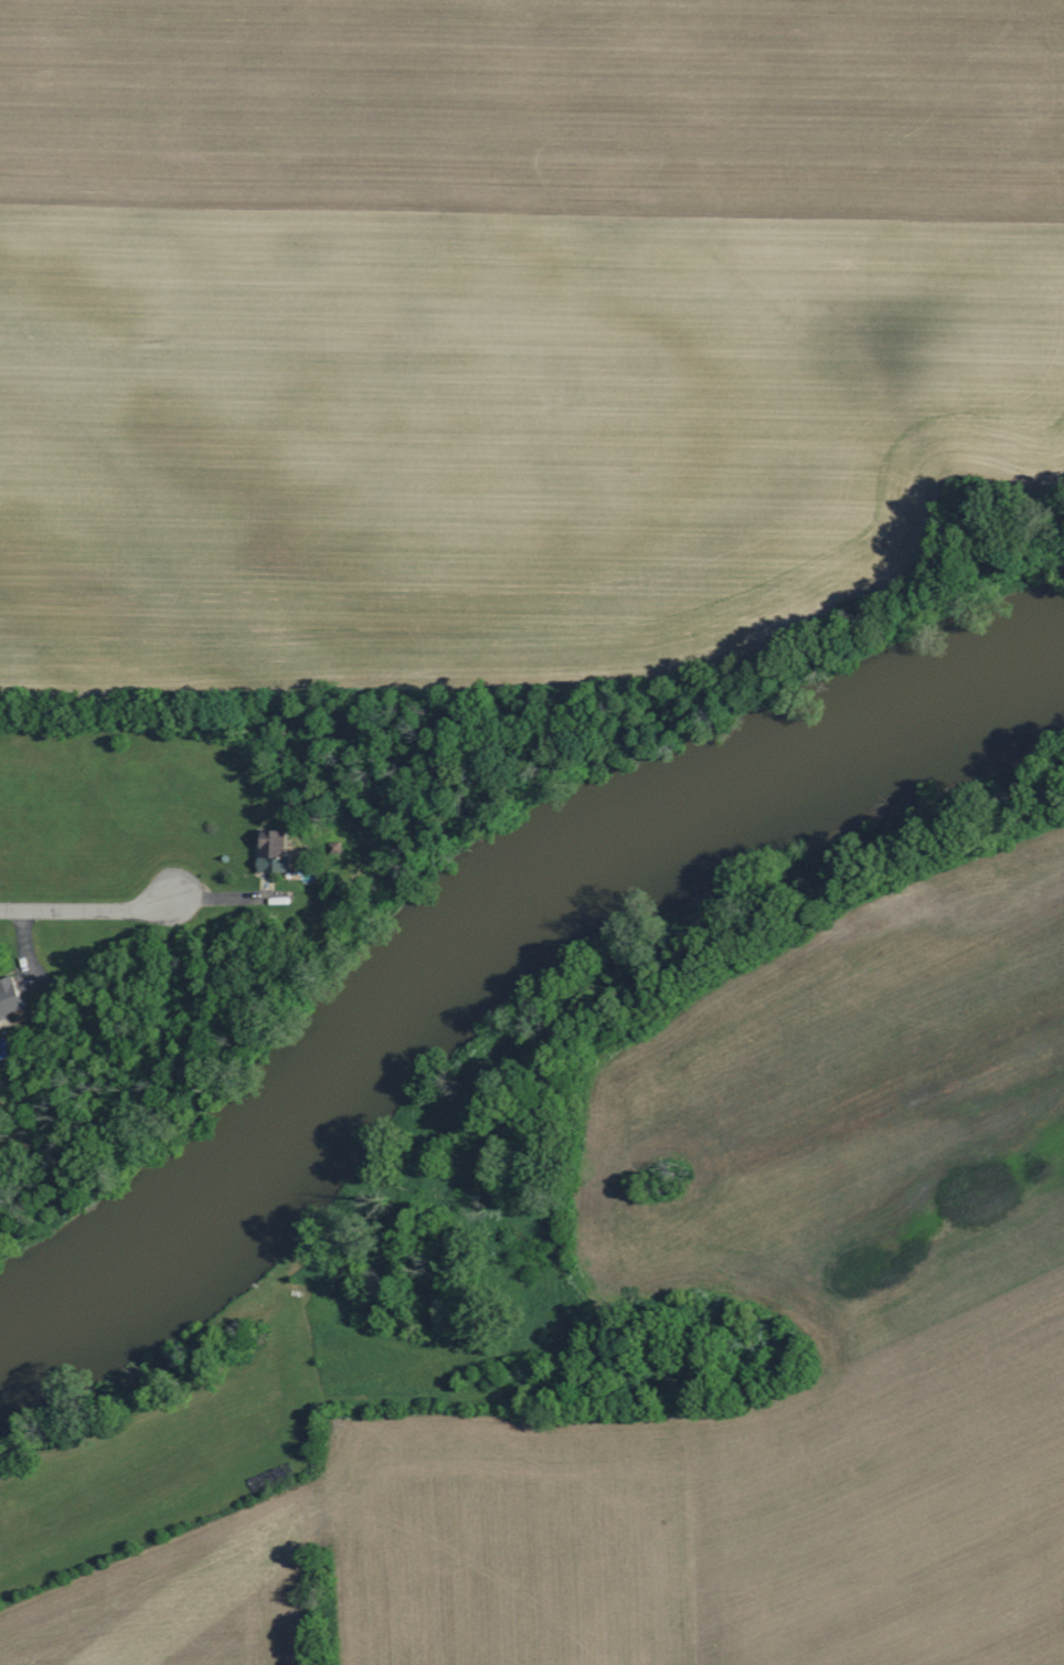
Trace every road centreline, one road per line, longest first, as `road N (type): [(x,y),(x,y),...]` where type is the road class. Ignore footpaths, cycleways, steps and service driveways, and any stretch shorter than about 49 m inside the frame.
road 1 (residential): [(717,1664),(715,1419)]

